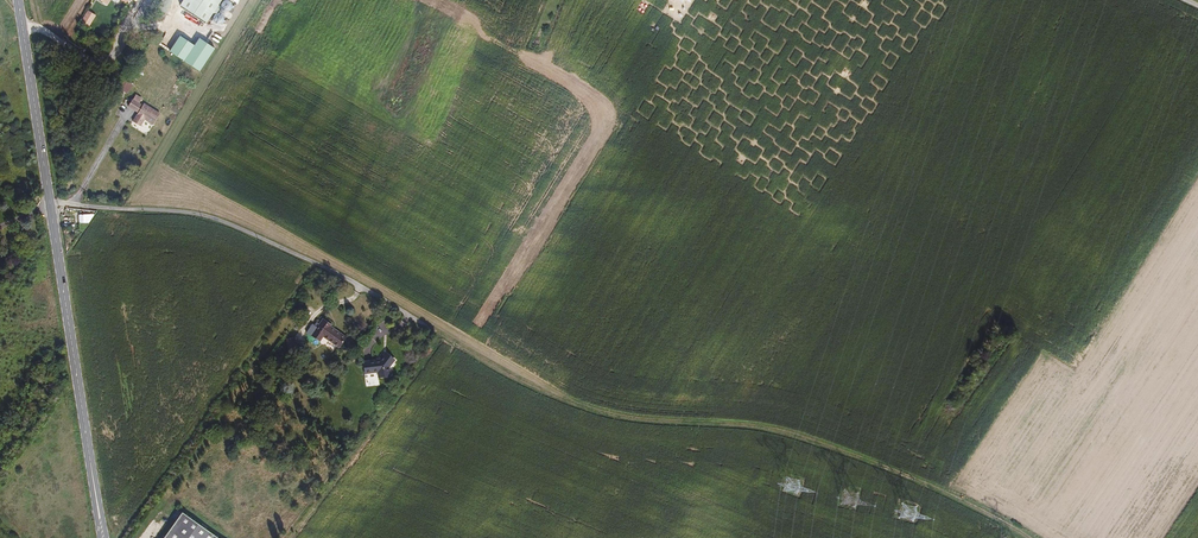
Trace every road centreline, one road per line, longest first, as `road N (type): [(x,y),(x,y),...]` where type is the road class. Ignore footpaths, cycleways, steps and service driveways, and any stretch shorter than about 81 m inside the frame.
road 1 (track): [(1033,537),(921,478),(791,428),(586,406),(522,380),(437,329)]
road 2 (secondary): [(104,537),(22,22)]

